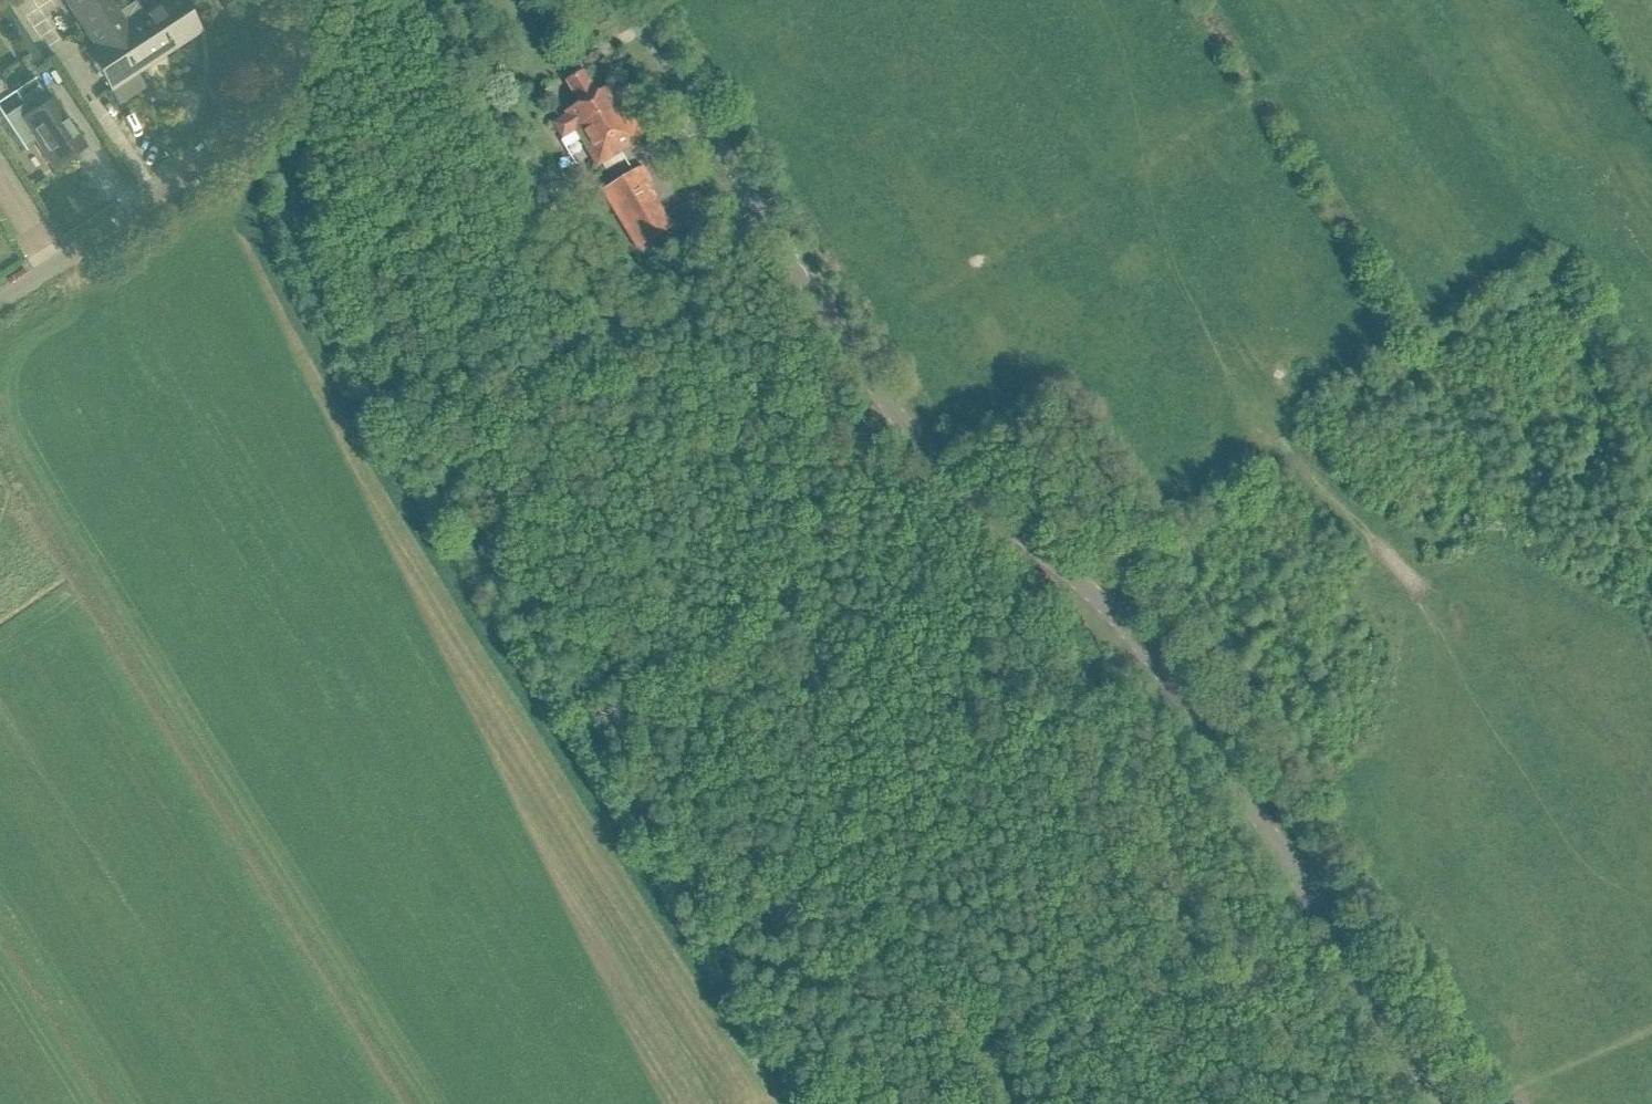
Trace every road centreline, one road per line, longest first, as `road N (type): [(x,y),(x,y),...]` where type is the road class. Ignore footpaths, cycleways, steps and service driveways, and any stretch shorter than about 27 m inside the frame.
road 1 (tertiary): [(1440,1103),(1169,684),(1087,590),(913,439),(624,0)]
road 2 (tertiary): [(0,300),(211,154),(269,85),(318,0)]

